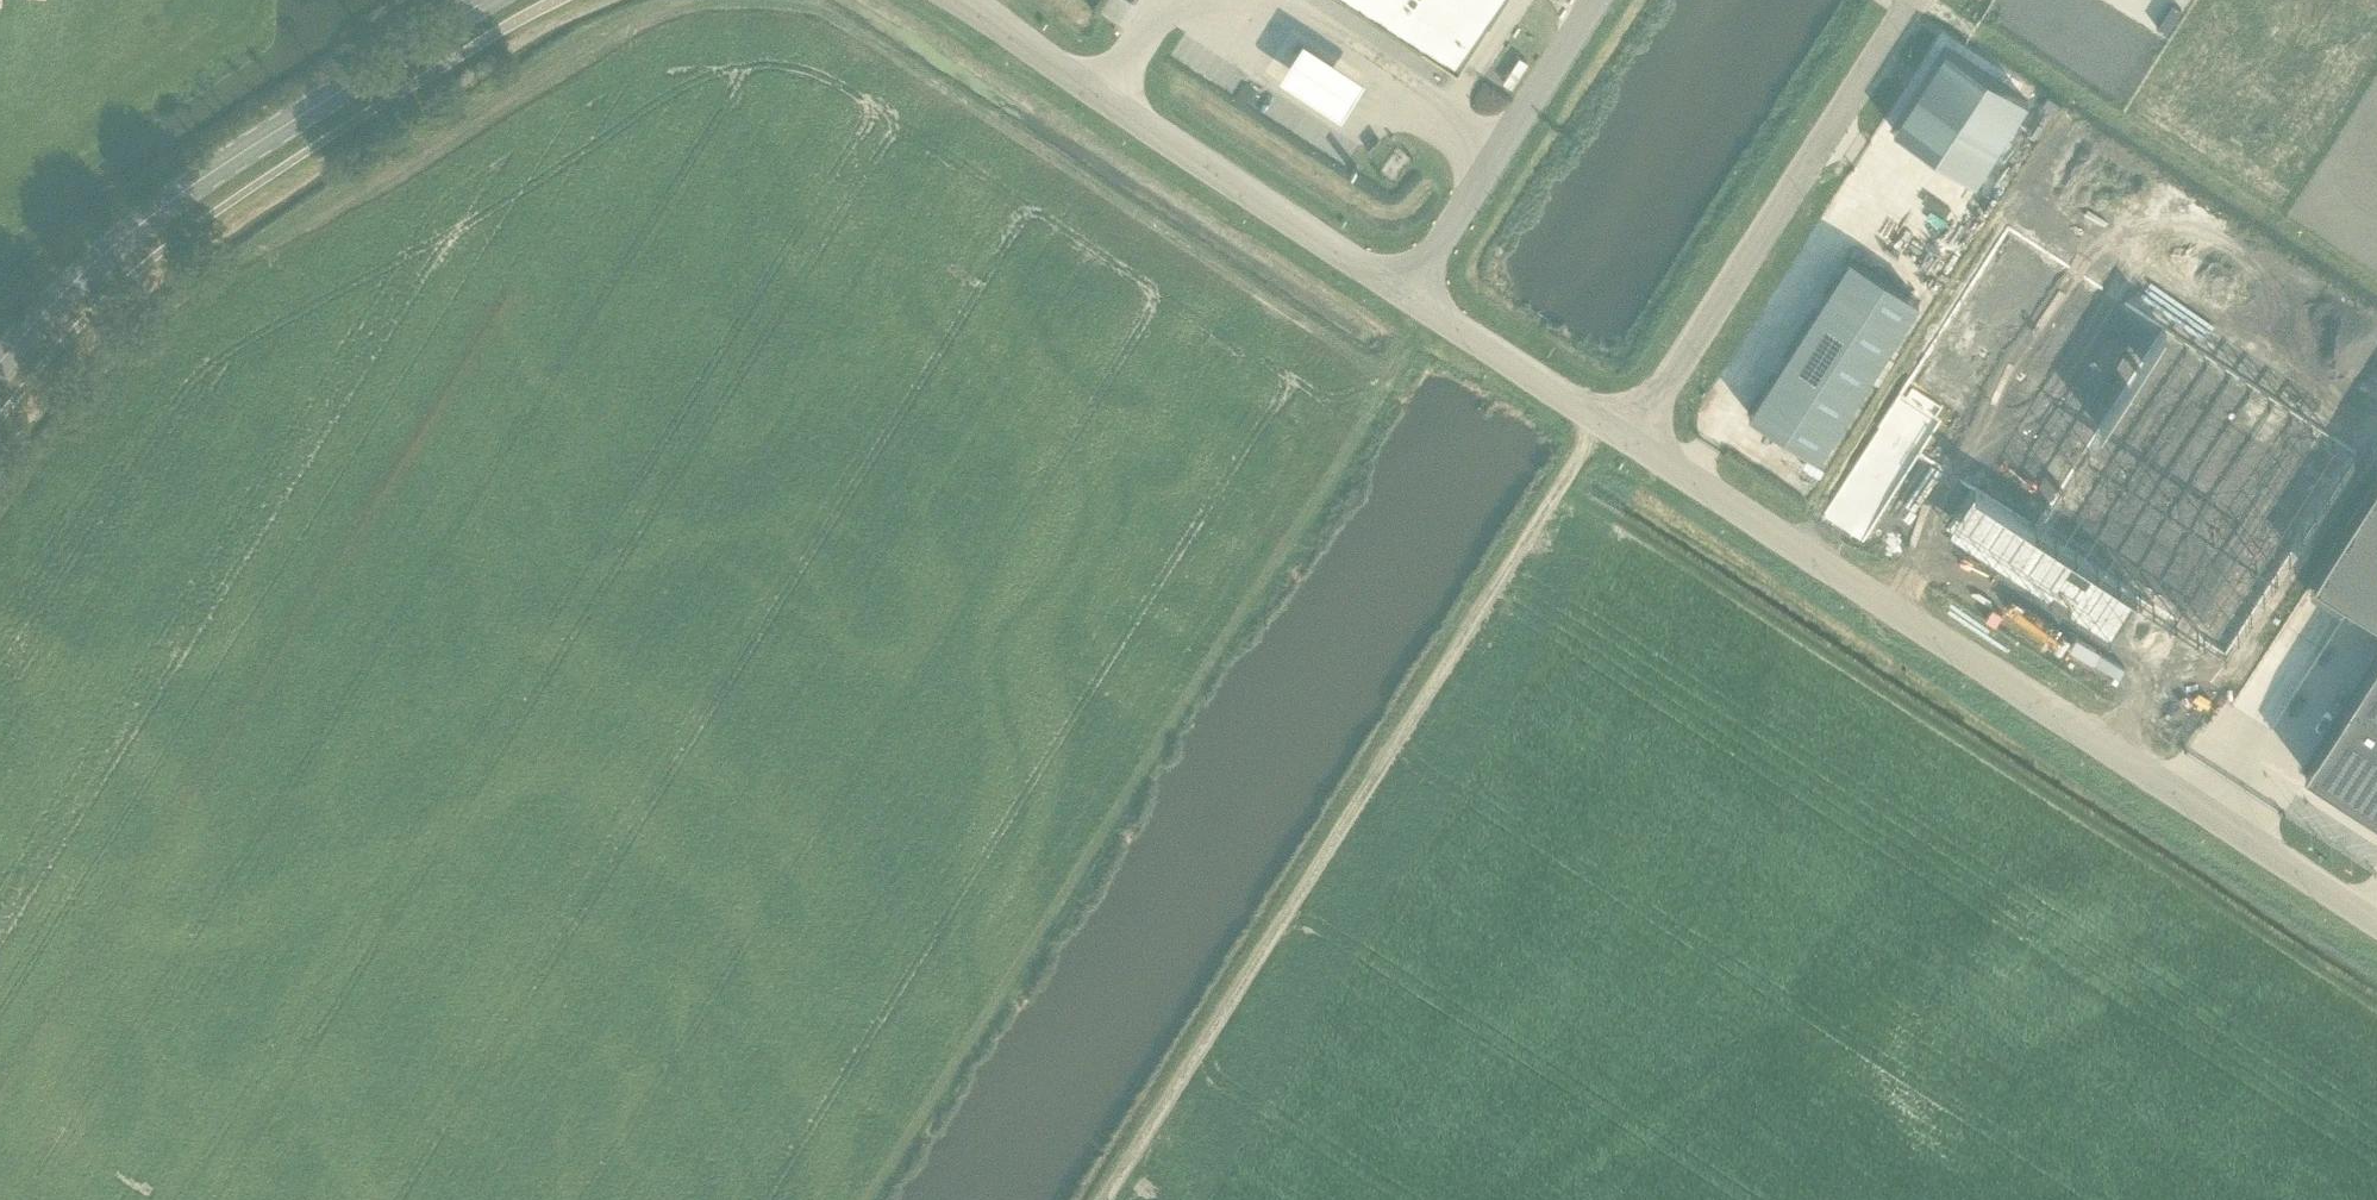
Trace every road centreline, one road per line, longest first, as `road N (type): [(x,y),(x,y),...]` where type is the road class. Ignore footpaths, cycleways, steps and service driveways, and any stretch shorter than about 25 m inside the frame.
road 1 (unclassified): [(1631,442),(2376,923)]
road 2 (unclassified): [(966,0),(1631,442)]
road 3 (primary): [(0,367),(79,275),(196,182),(486,0)]
road 4 (unclassified): [(1911,0),(1631,442)]

